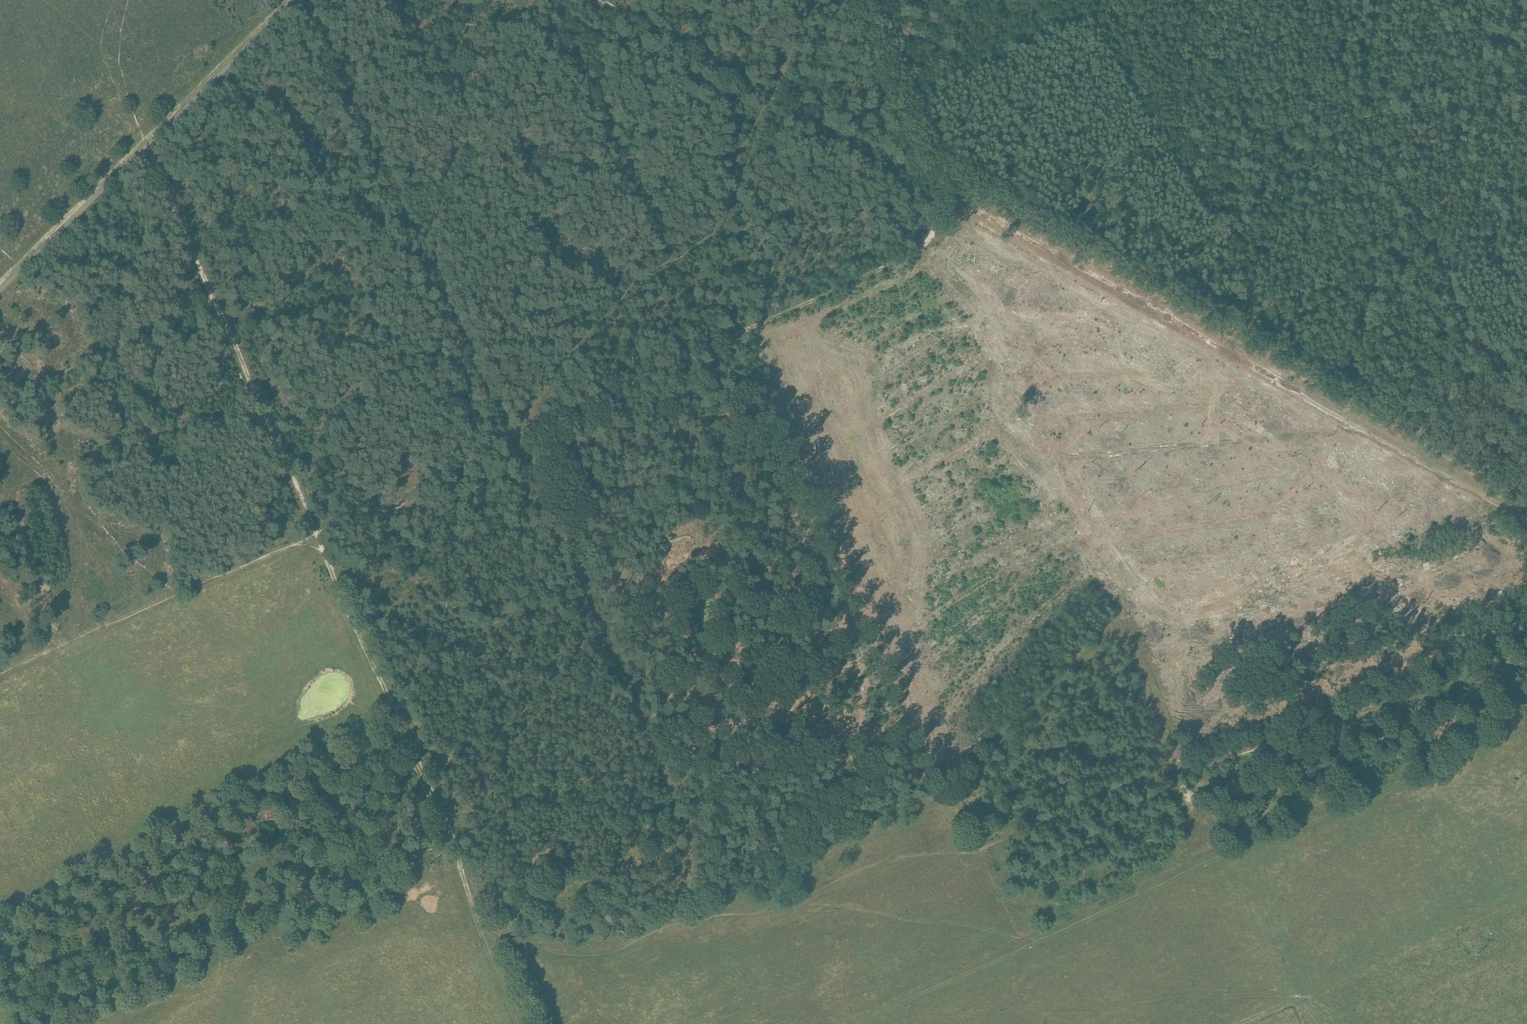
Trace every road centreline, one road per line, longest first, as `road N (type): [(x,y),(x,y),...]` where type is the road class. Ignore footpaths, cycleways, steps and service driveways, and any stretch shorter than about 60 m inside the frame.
road 1 (track): [(772,95),(934,194),(1293,381),(1340,417),(1526,521)]
road 2 (track): [(603,0),(772,95)]

